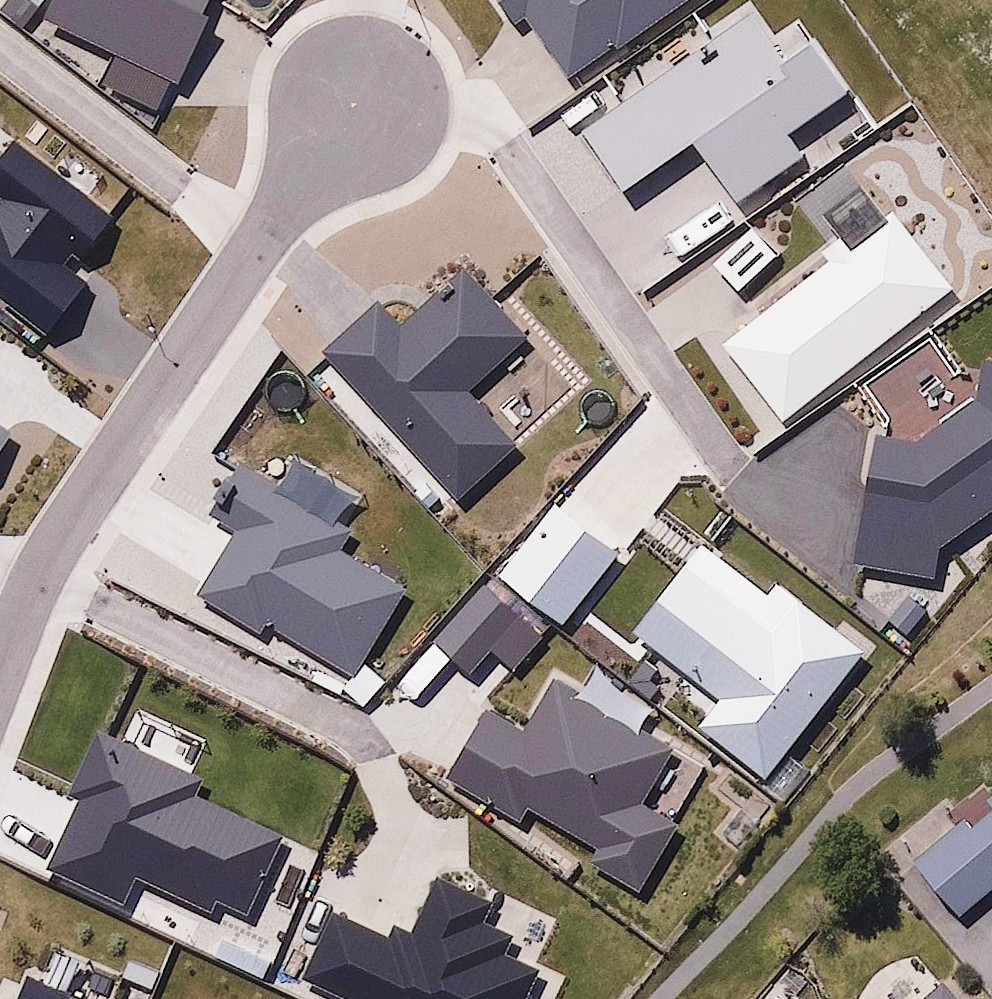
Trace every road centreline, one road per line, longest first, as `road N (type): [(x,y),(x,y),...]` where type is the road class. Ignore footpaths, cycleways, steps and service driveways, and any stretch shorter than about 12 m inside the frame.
road 1 (residential): [(0,665),(41,571),(125,436),(355,110)]

